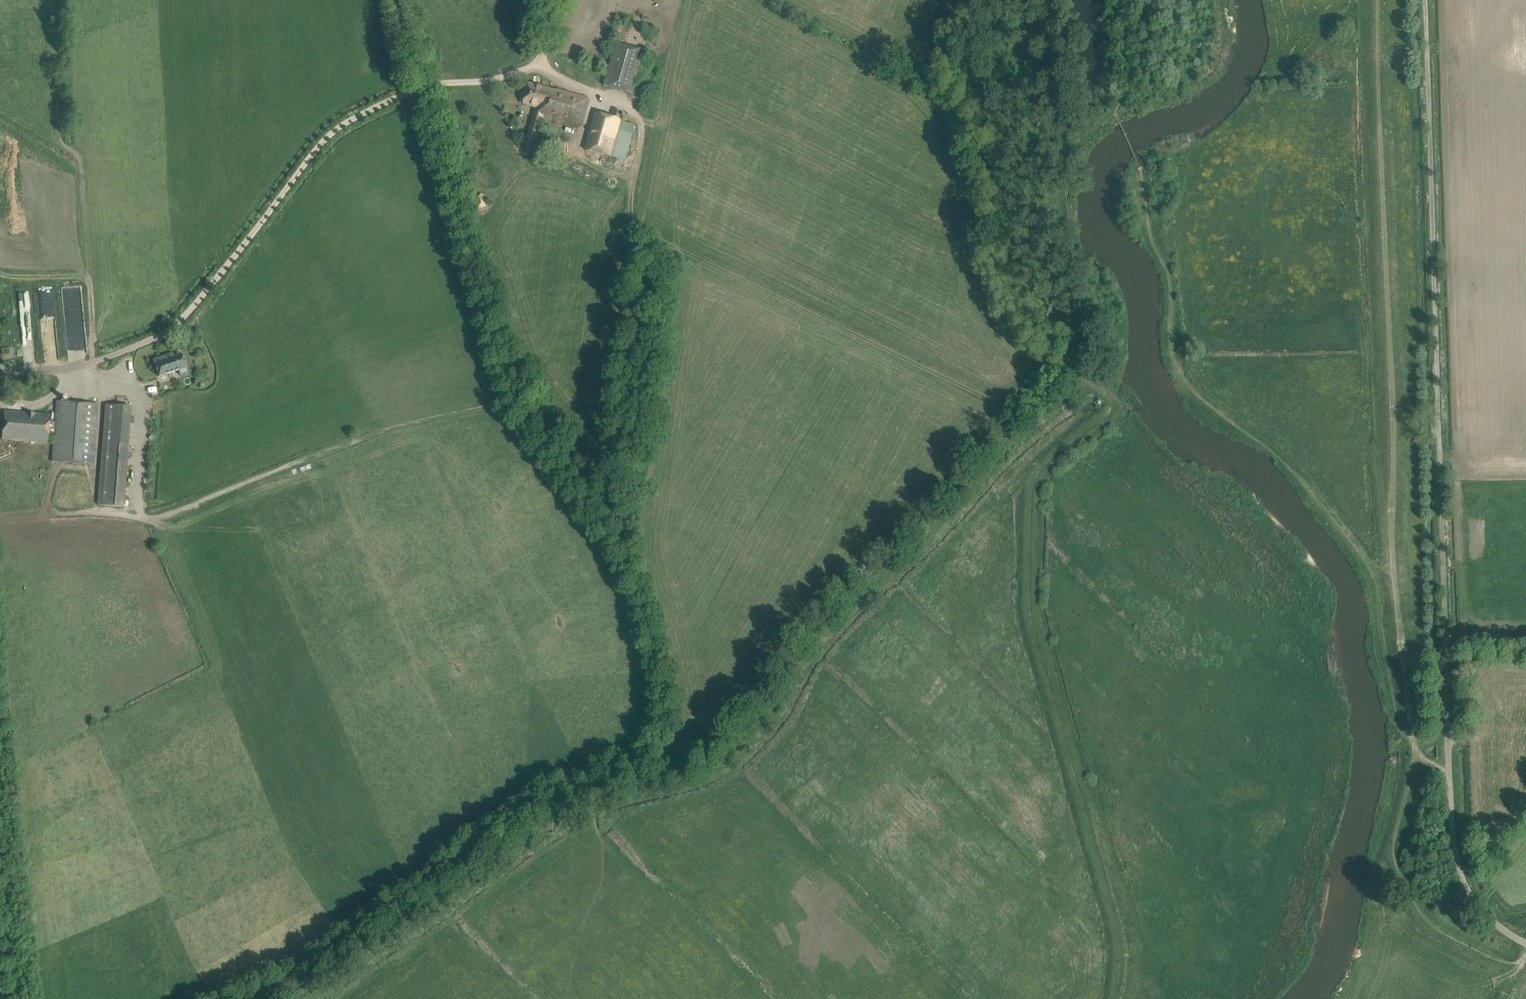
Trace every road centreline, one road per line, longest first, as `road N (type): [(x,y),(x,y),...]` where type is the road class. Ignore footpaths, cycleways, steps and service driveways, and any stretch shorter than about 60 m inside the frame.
road 1 (unclassified): [(1525,942),(1475,902),(1453,834),(1428,0)]
road 2 (unclassified): [(0,365),(82,365),(175,338),(319,151),(340,131),(423,86)]
road 3 (track): [(554,0),(540,54),(521,74),(423,86)]

